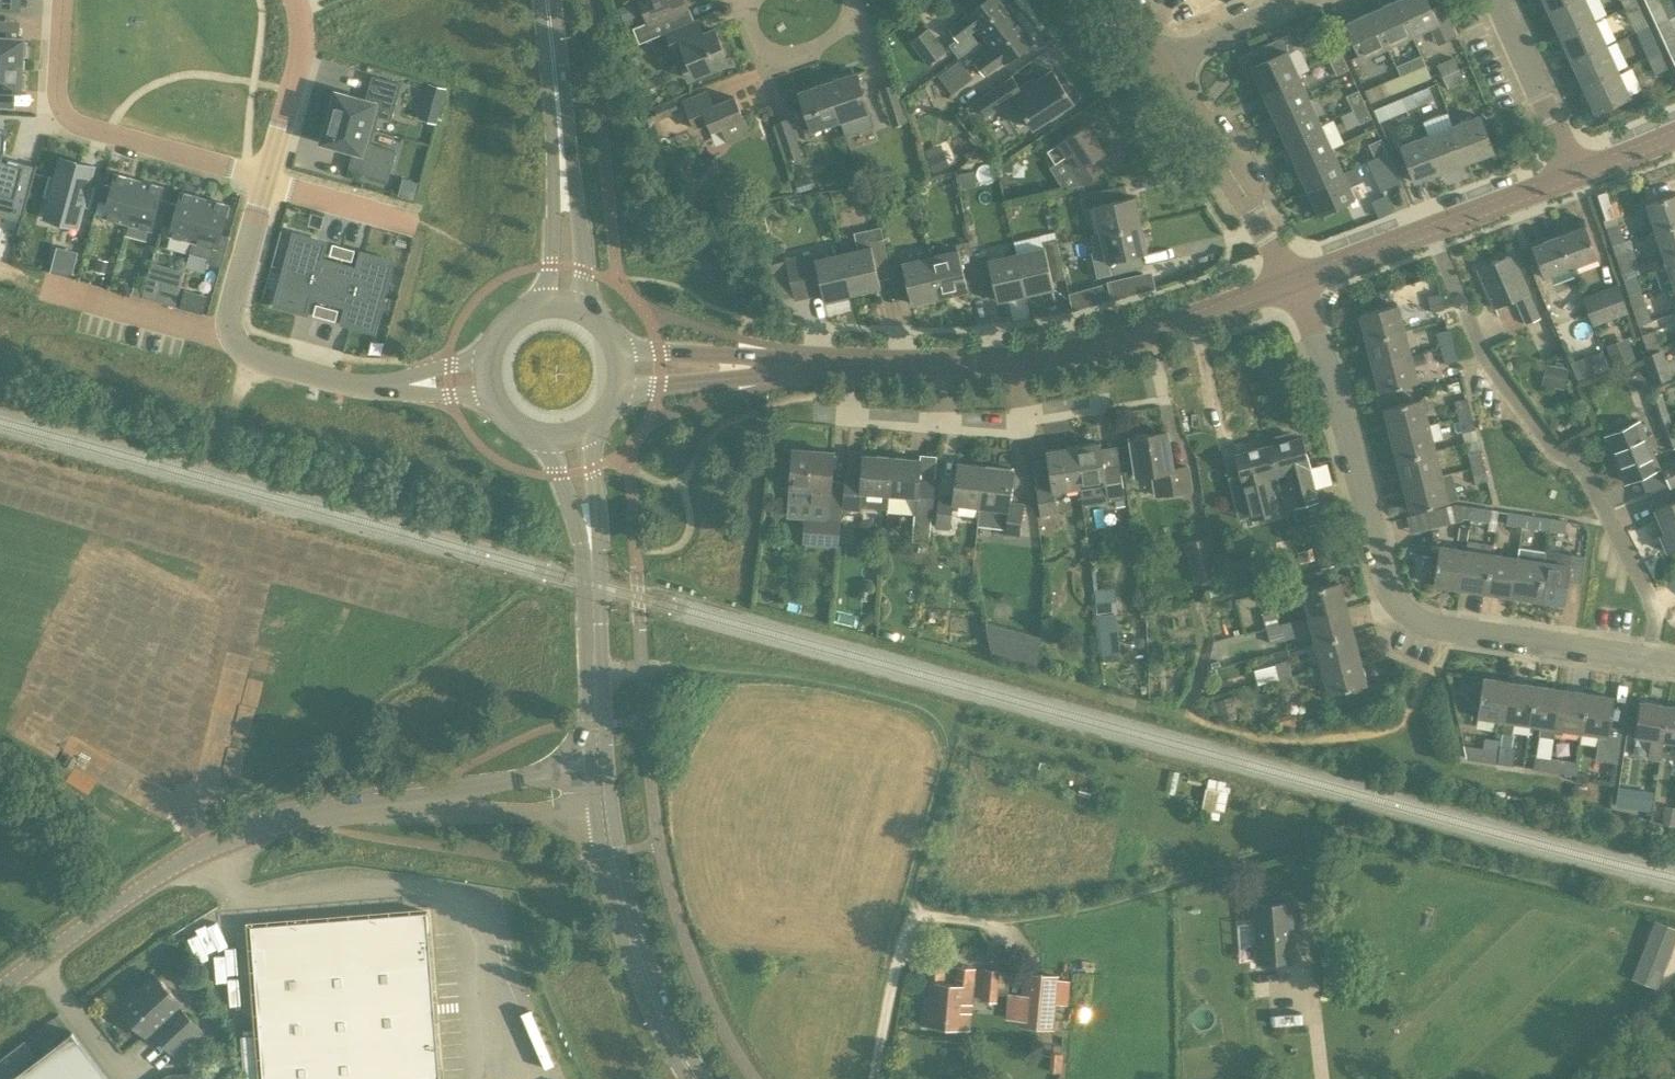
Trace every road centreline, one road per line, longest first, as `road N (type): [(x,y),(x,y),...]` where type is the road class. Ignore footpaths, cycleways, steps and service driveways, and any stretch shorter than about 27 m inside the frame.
road 1 (residential): [(1291,278),(1396,609),(1450,629),(1650,658)]
road 2 (tertiary): [(787,365),(1048,354),(1146,332),(1291,278)]
road 3 (tertiary): [(0,995),(179,863),(252,826),(324,808),(450,799)]
road 4 (residential): [(1428,227),(1484,358),(1551,452),(1581,468),(1653,601),(1650,658)]
road 5 (residential): [(267,178),(230,308),(232,336),(253,360),(360,386),(393,385)]
road 6 (residential): [(57,0),(51,87),(61,120),(267,178)]
road 7 (secondary): [(695,1078),(654,1005),(625,915),(603,807)]
road 8 (residential): [(1291,278),(1157,66)]
road 9 (secondary): [(599,767),(587,535)]
road 10 (residential): [(1575,172),(1494,0)]
road 11 (residential): [(297,0),(301,42),(267,178)]
road 12 (residential): [(851,0),(853,11),(830,40),(777,56),(755,43),(749,0)]
road 13 (tertiary): [(787,365),(714,352),(618,353)]
road 14 (tertiary): [(619,389),(787,365)]
road 15 (secondary): [(560,164),(543,0)]
road 16 (residential): [(1157,66),(1302,0)]
road 17 (tertiary): [(1428,227),(1575,172)]
road 18 (tertiary): [(450,799),(494,813),(603,807)]
road 19 (tertiary): [(599,767),(484,784),(450,799)]
road 20 (secondary): [(582,313),(575,213),(560,164)]
road 21 (residential): [(267,178),(410,222)]
road 22 (tertiary): [(1291,278),(1428,227)]
road 23 (secondary): [(560,164),(547,307)]

